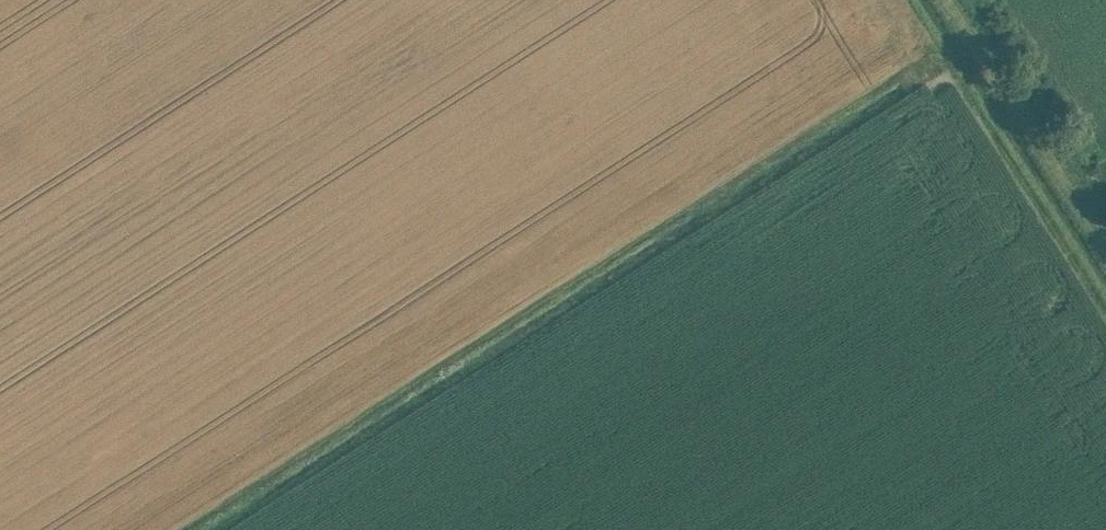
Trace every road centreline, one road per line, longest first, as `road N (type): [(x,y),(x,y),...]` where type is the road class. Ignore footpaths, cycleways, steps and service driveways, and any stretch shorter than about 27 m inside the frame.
road 1 (track): [(945,0),(1105,256)]

